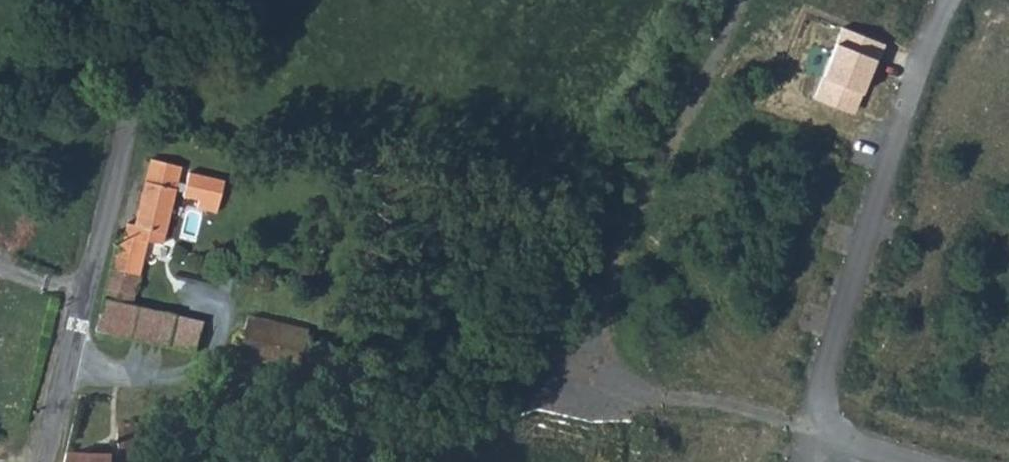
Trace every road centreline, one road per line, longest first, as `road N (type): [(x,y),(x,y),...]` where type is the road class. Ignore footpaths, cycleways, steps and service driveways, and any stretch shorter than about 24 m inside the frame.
road 1 (track): [(435,461),(481,382),(571,278),(640,219),(692,132),(700,69)]
road 2 (unclassified): [(45,461),(120,156),(140,0)]
road 3 (residential): [(946,0),(921,41),(809,429)]
road 4 (track): [(420,461),(340,432),(67,375)]
road 5 (track): [(481,382),(725,403),(809,429)]

